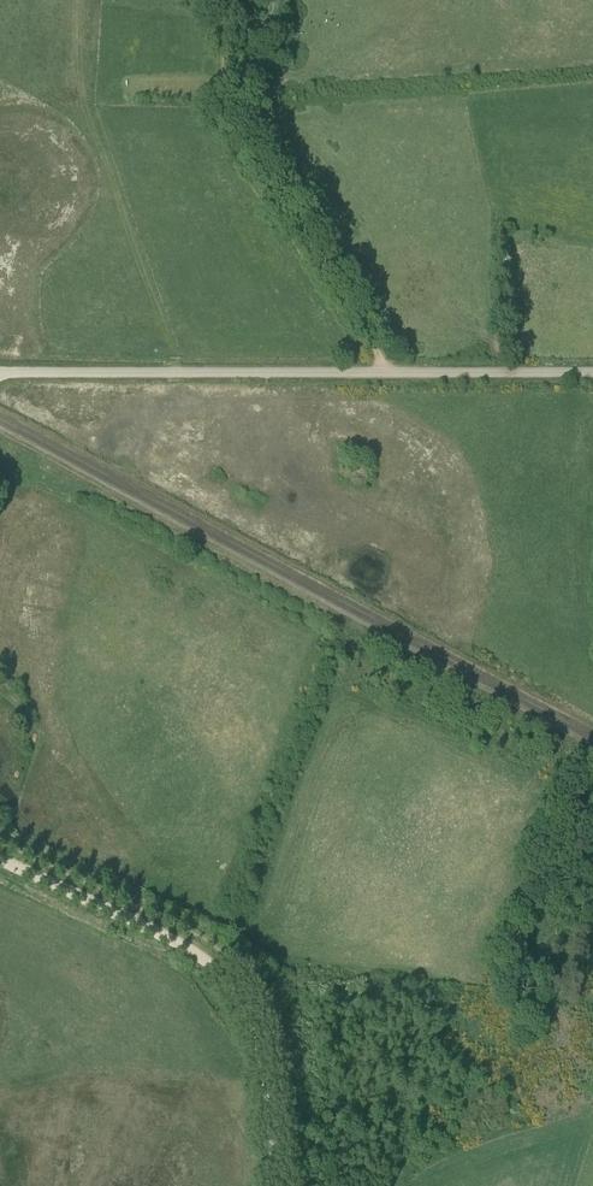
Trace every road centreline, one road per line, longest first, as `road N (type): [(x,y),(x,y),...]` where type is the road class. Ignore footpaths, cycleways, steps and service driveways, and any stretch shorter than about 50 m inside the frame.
road 1 (unclassified): [(592,372),(0,373)]
road 2 (track): [(279,1185),(261,1047),(222,975),(200,953),(0,860)]

